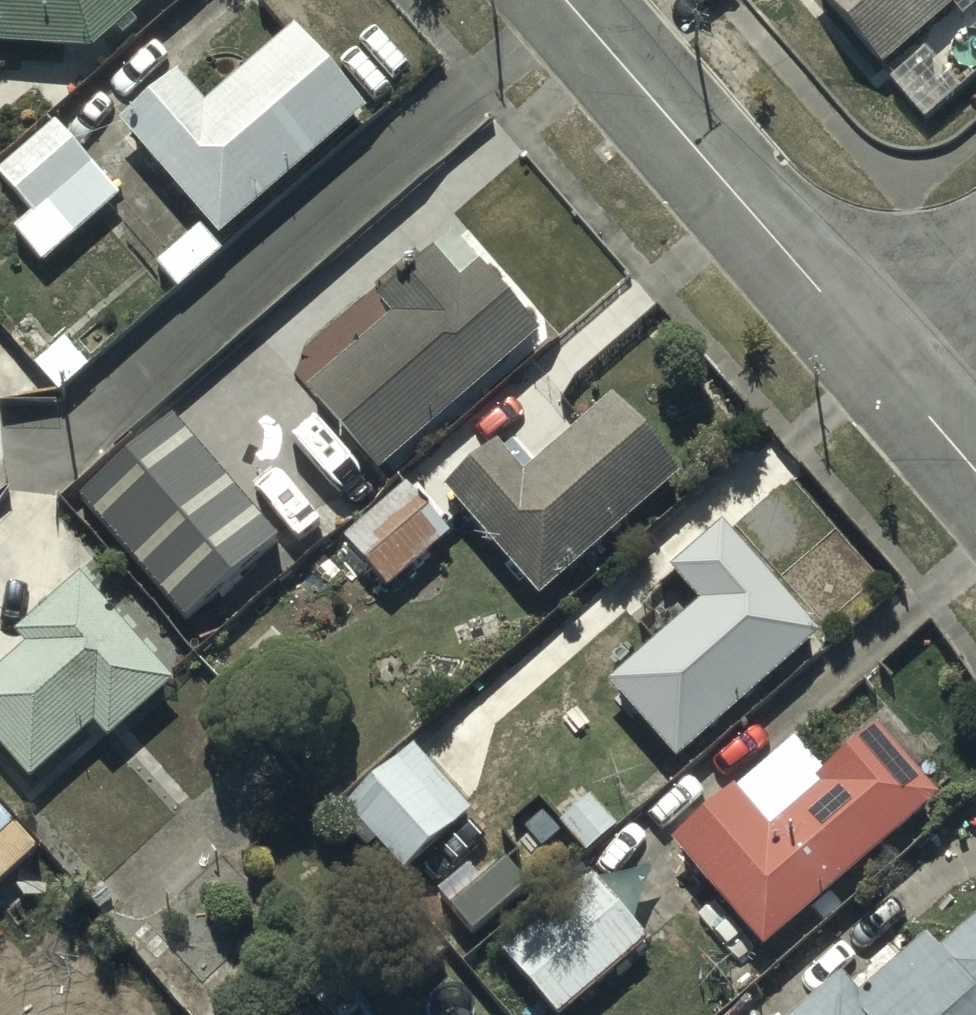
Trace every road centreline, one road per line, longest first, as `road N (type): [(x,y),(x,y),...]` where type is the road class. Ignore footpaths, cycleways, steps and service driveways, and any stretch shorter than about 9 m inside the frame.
road 1 (residential): [(567,0),(877,357)]
road 2 (residential): [(877,357),(975,477)]
road 3 (residential): [(877,357),(975,271)]

